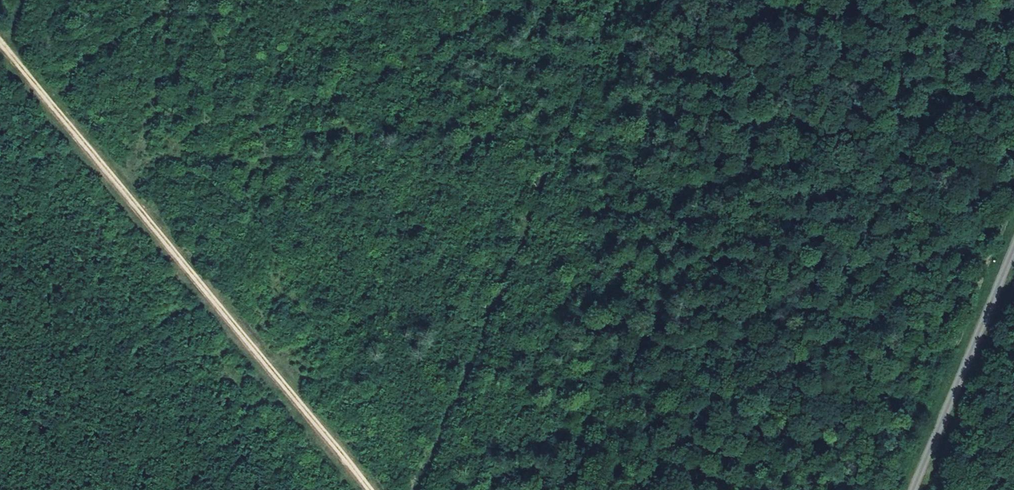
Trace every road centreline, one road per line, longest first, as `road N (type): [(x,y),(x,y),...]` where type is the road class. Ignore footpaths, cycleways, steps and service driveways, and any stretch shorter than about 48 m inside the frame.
road 1 (track): [(368,489),(0,40)]
road 2 (unclassified): [(1013,257),(917,489)]

